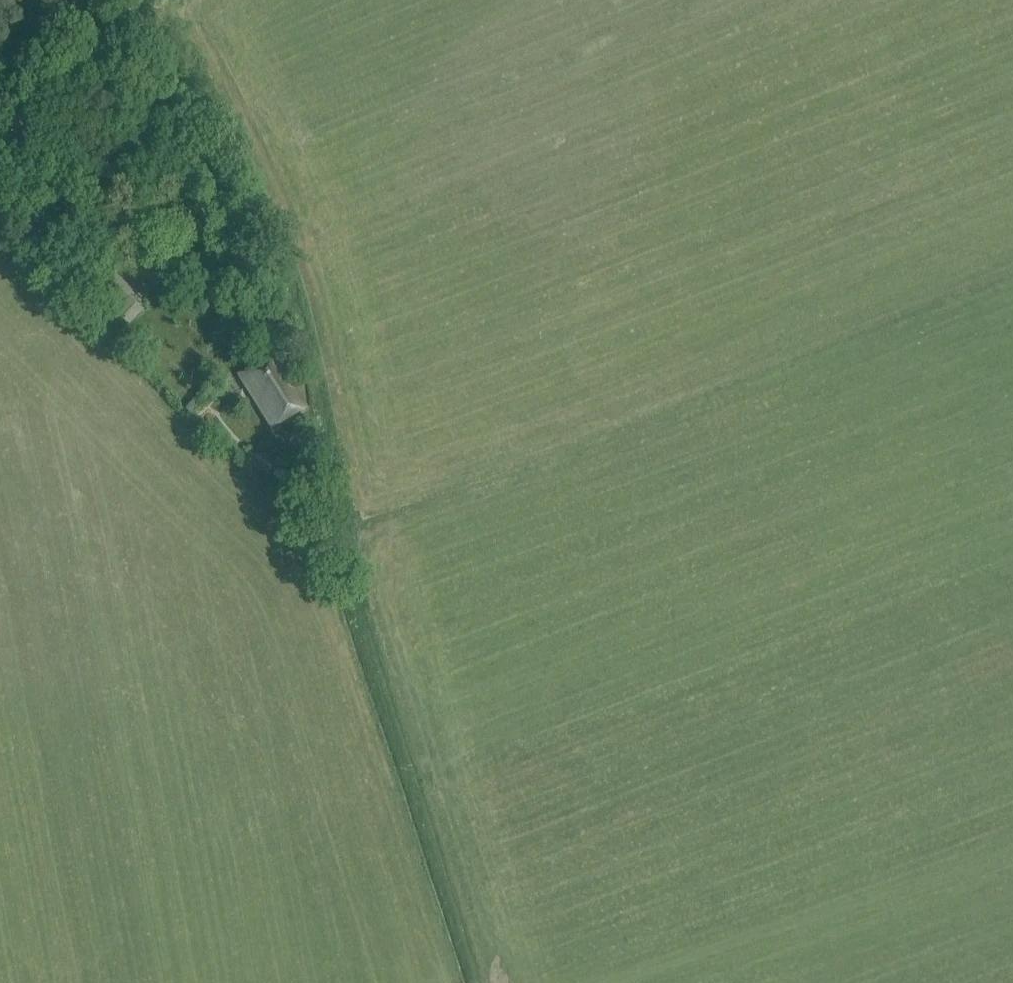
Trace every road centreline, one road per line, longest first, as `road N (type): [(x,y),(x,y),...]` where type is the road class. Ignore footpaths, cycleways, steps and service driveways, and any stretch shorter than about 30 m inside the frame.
road 1 (unclassified): [(0,156),(150,0)]

